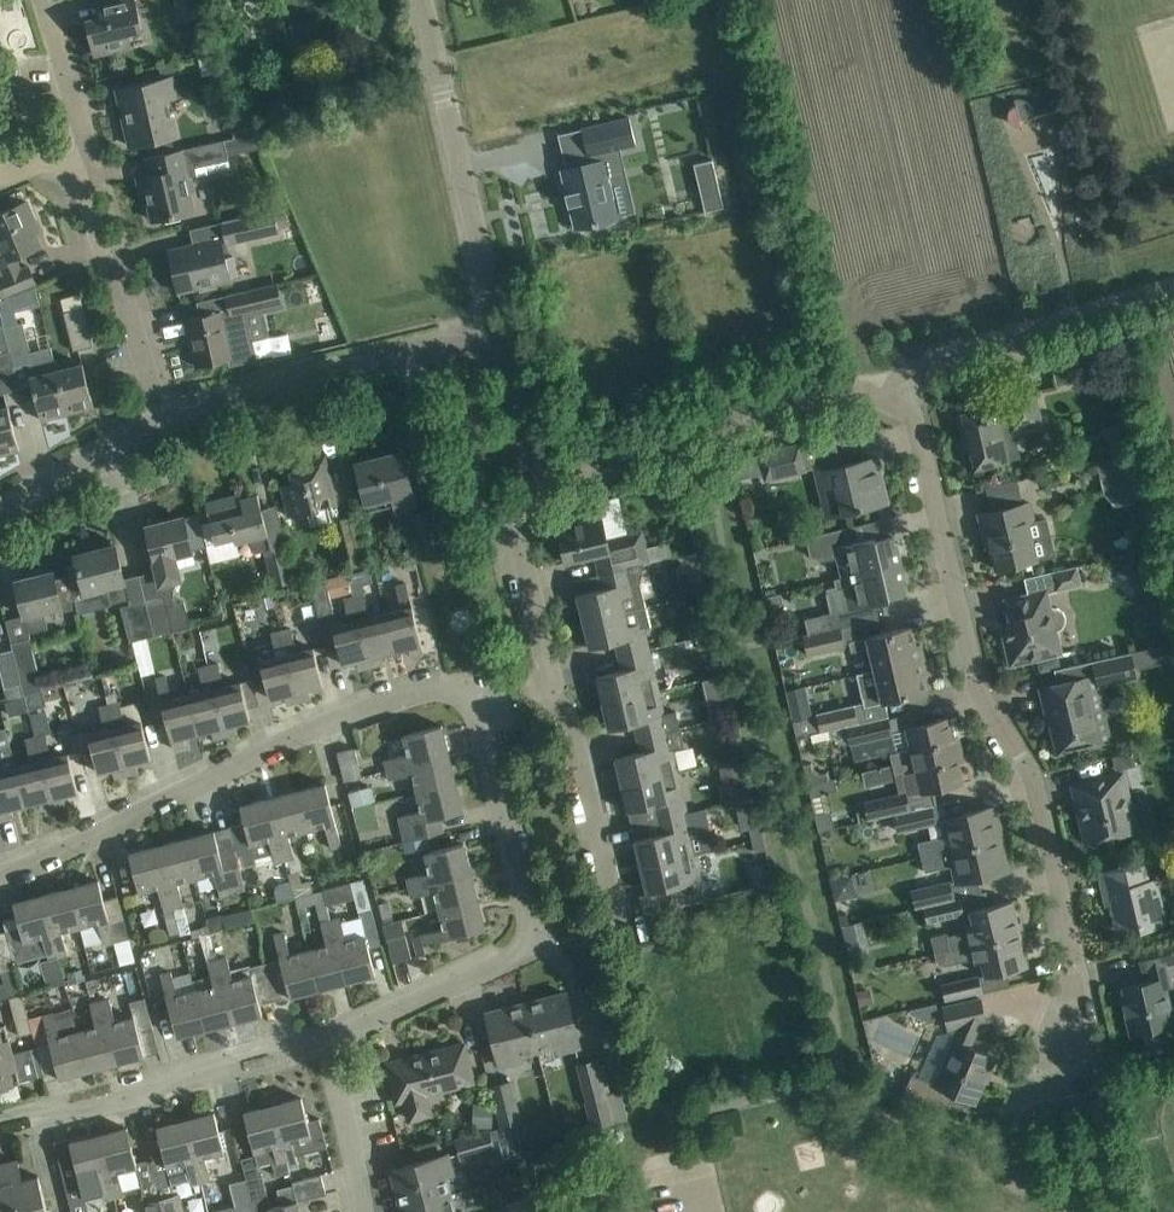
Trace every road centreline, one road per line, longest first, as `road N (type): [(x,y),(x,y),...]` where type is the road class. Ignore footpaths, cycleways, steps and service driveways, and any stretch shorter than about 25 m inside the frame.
road 1 (residential): [(321,1048),(512,960),(528,944),(479,719),(449,691),(313,730),(0,882)]
road 2 (residential): [(1071,1057),(1075,956),(1033,776),(972,675),(914,417),(886,403)]
road 3 (residential): [(616,917),(521,559),(535,481)]
road 4 (residential): [(535,481),(856,390),(886,403)]
road 5 (residential): [(493,332),(418,0)]
road 6 (residential): [(172,412),(493,332)]
road 7 (residential): [(0,1117),(181,1087),(321,1048)]
road 8 (residential): [(1173,286),(923,360),(886,403)]
road 9 (residential): [(172,412),(86,161)]
road 10 (residential): [(0,511),(172,412)]
road 11 (residential): [(360,1211),(350,1122),(321,1048)]
road 12 (residential): [(86,161),(71,85),(37,0)]
road 13 (residential): [(493,332),(535,481)]

